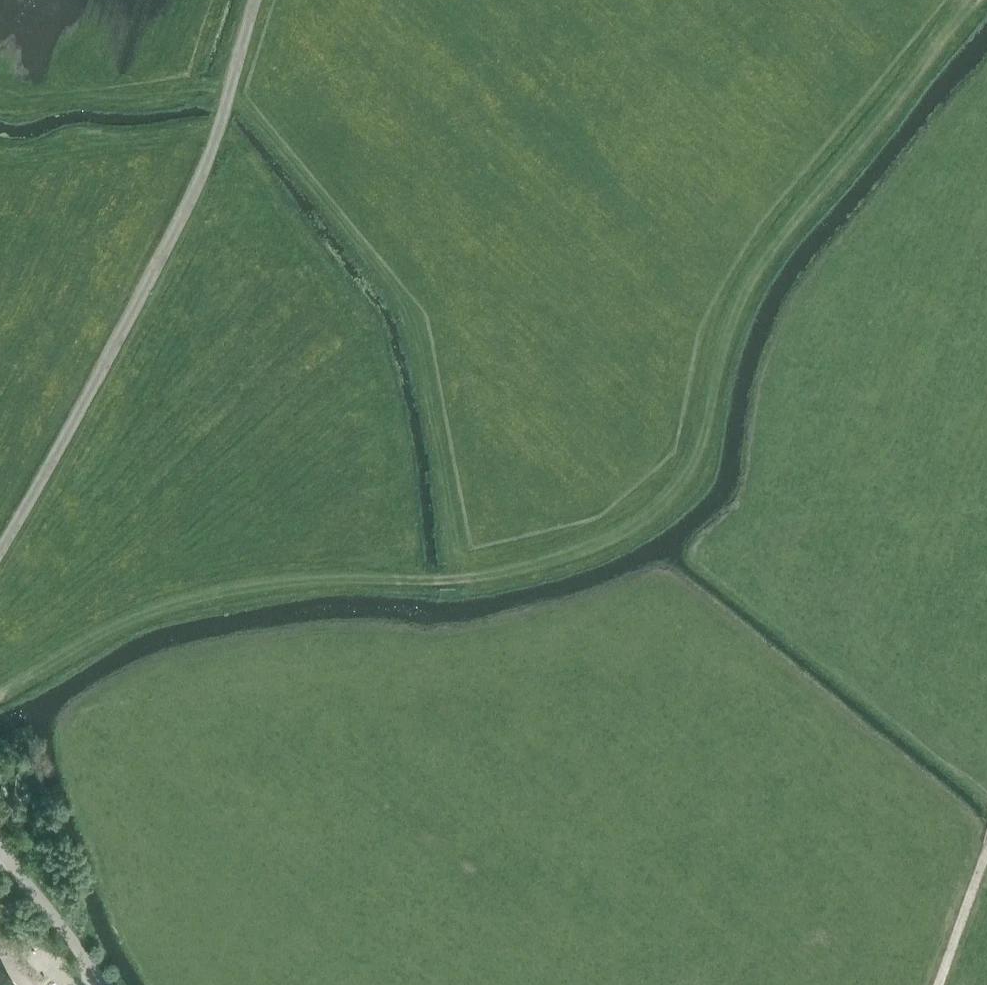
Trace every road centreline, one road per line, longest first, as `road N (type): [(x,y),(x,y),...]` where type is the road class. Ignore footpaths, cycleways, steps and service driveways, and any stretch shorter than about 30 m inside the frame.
road 1 (track): [(0,548),(212,142),(252,0)]
road 2 (unclassified): [(104,984),(0,854)]
road 3 (track): [(942,984),(986,857)]

